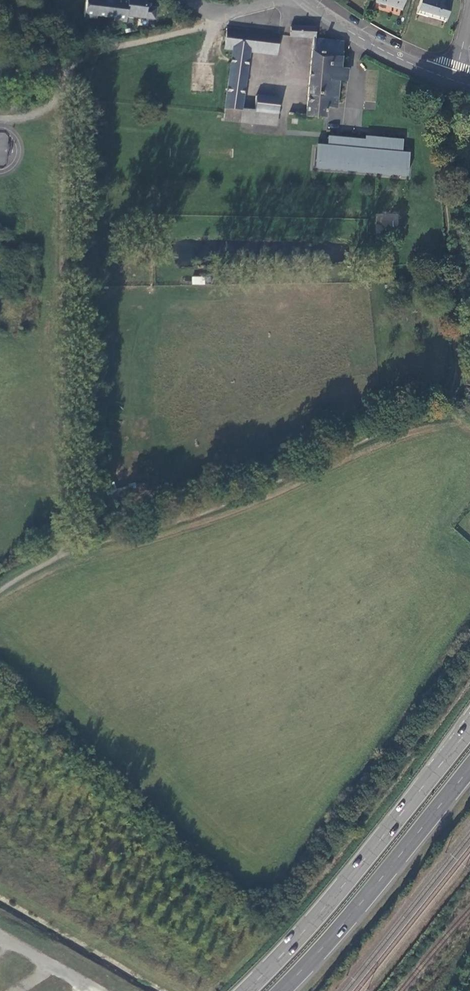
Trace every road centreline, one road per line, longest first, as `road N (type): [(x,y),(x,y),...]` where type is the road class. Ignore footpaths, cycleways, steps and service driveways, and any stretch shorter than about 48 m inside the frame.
road 1 (trunk): [(469,728),(246,990)]
road 2 (trunk): [(281,990),(469,768)]
road 3 (residential): [(312,5),(379,48),(455,80)]

